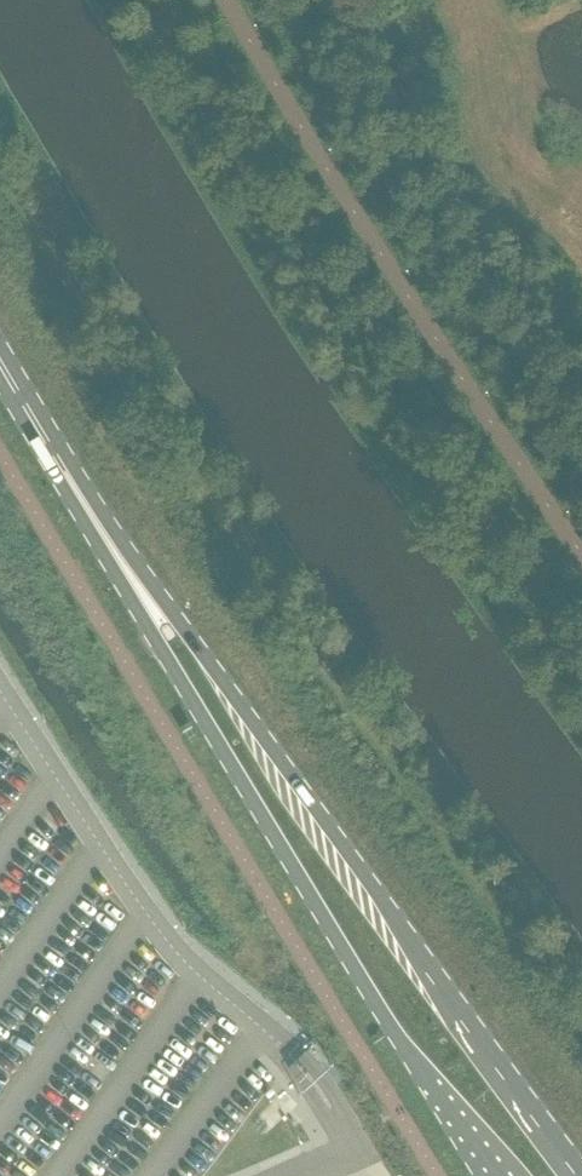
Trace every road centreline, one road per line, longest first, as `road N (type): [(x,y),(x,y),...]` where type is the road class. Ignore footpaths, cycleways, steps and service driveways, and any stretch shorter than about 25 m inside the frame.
road 1 (secondary): [(581,1175),(186,627),(117,551)]
road 2 (secondary): [(117,551),(156,636),(276,840),(398,1036),(501,1175)]
road 3 (secondary): [(117,551),(0,368)]

